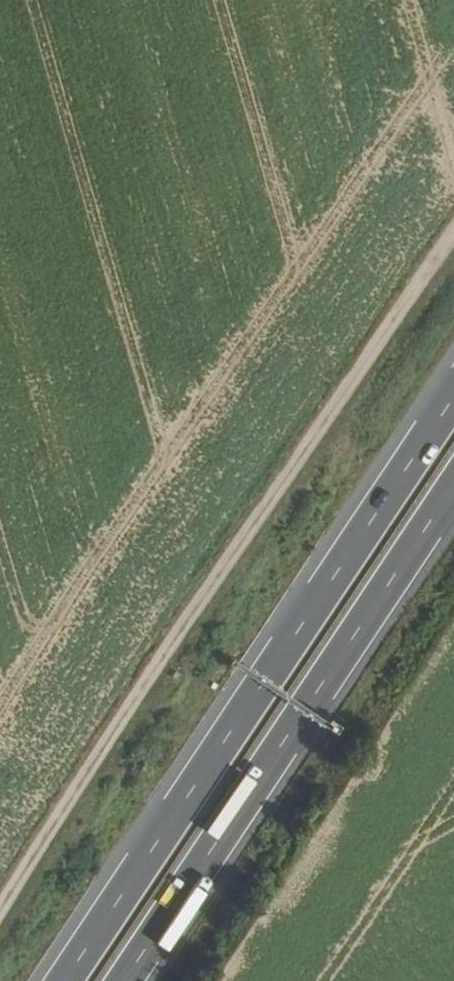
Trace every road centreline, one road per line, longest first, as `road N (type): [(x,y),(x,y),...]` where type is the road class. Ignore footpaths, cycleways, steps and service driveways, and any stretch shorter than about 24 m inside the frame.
road 1 (track): [(453,212),(0,885)]
road 2 (trunk): [(453,406),(69,980)]
road 3 (trunk): [(127,980),(453,490)]

